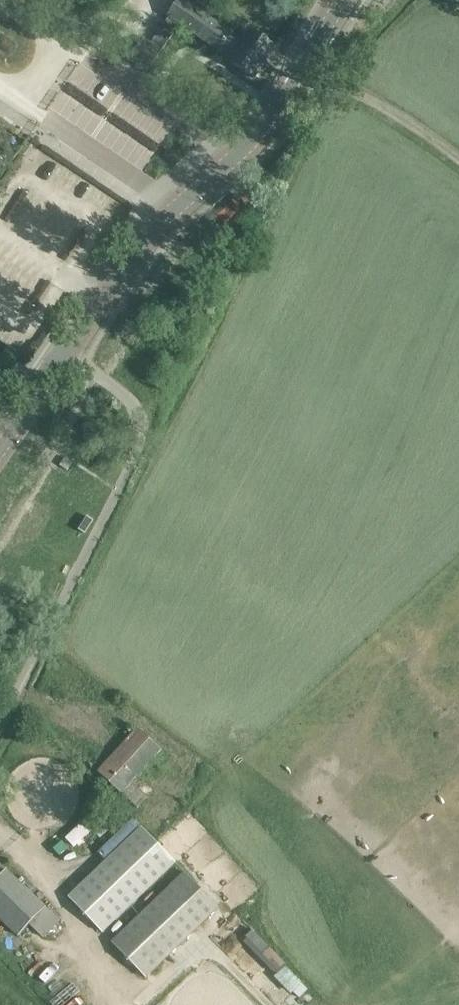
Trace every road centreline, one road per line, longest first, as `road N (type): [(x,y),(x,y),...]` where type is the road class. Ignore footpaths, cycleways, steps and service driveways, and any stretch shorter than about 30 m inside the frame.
road 1 (tertiary): [(65,352),(147,234),(256,138),(344,0)]
road 2 (residential): [(0,726),(144,431),(132,404),(65,352)]
road 3 (track): [(458,159),(378,103),(300,70)]

